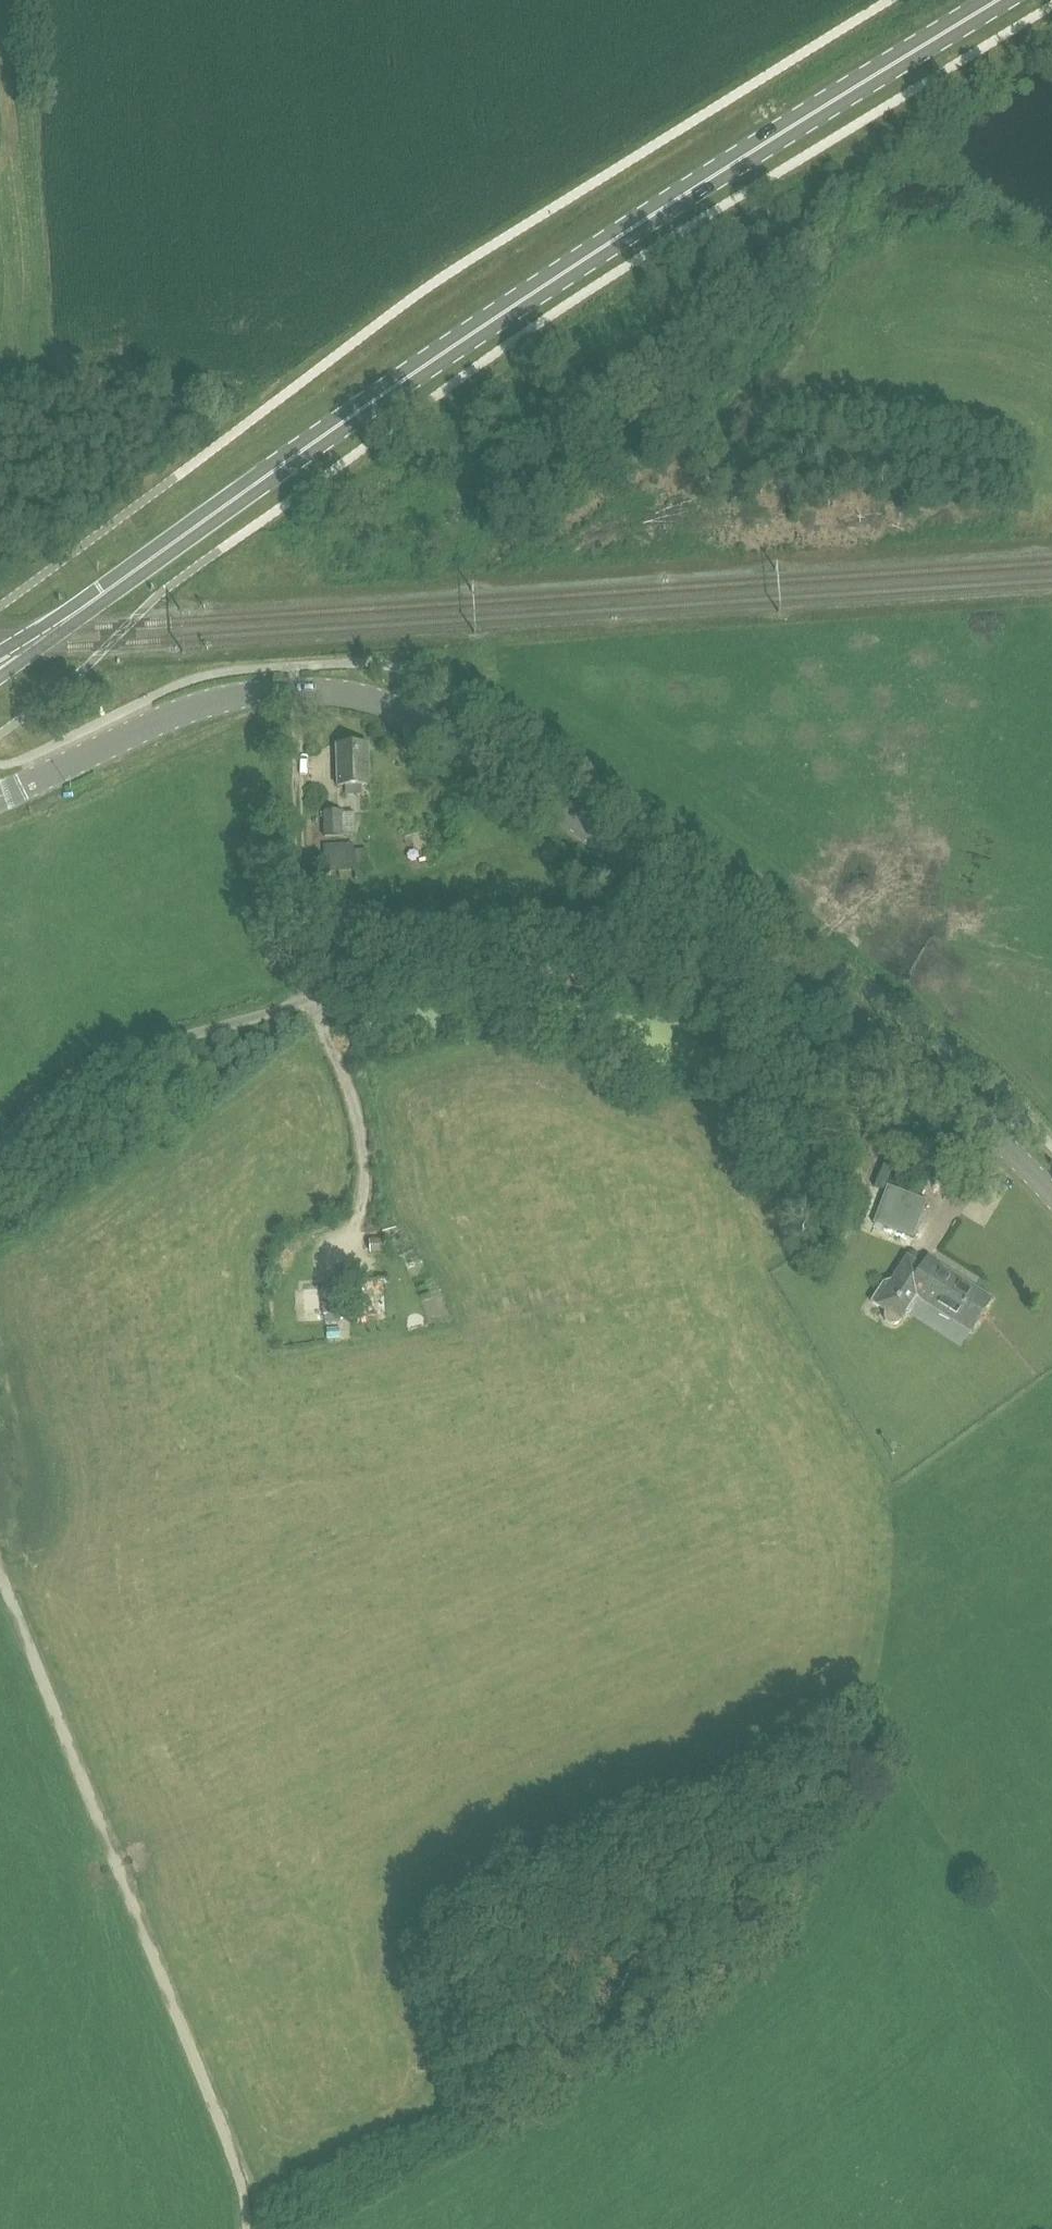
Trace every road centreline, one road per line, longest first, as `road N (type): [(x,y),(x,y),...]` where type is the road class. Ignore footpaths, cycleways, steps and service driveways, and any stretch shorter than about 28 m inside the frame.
road 1 (tertiary): [(1051,1194),(969,1107),(900,1051),(407,711),(334,693),(245,696),(177,716),(0,795)]
road 2 (primary): [(21,649),(479,328),(996,0)]
road 3 (track): [(247,2228),(242,2186),(0,1574)]
road 4 (track): [(309,1002),(367,981),(445,970),(707,984),(739,980),(767,959)]
road 5 (track): [(0,1146),(27,1113),(104,1065),(309,1002)]
road 6 (track): [(309,1002),(293,692)]

